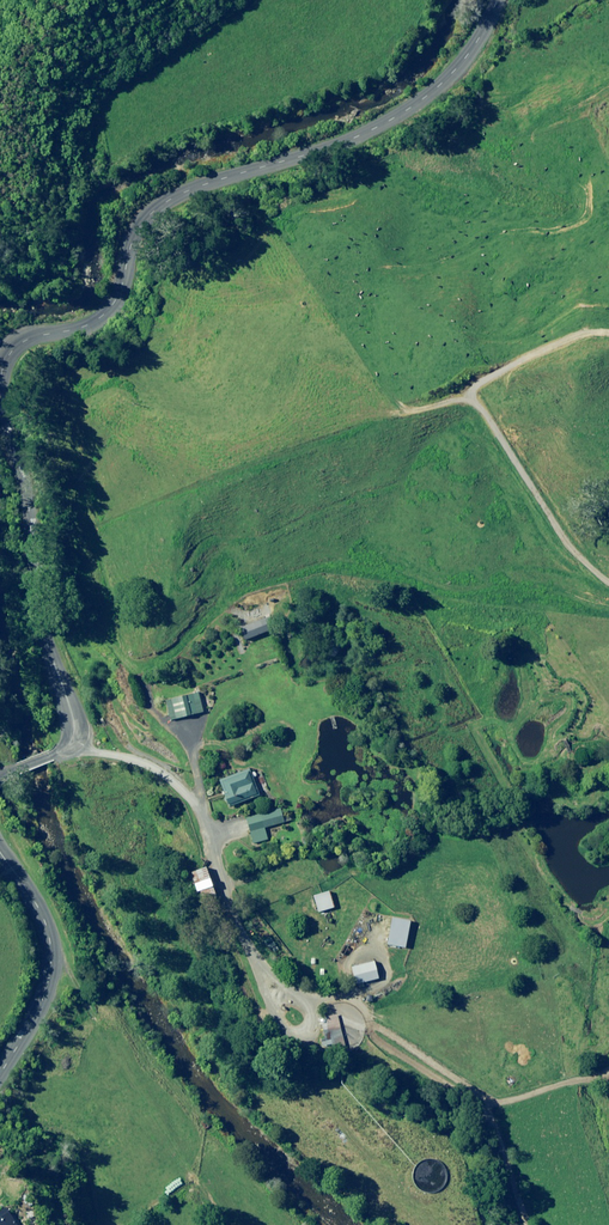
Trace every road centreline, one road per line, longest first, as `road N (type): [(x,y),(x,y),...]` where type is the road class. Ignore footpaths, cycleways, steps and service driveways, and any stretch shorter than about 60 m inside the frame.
road 1 (unclassified): [(0,379),(7,342),(27,327),(89,315),(156,201),(207,173),(351,135),(462,53),(490,0)]
road 2 (track): [(532,1224),(478,1095),(351,1001),(304,1001)]
road 3 (unclassified): [(251,961),(202,824),(174,785),(119,756),(83,749),(45,758)]
road 4 (unclassified): [(45,758),(70,720),(6,496),(0,448)]
road 5 (unclassified): [(0,853),(38,910),(50,950),(39,1010),(0,1069)]
road 6 (unclassified): [(251,961),(286,1033),(308,1028),(304,1001)]

